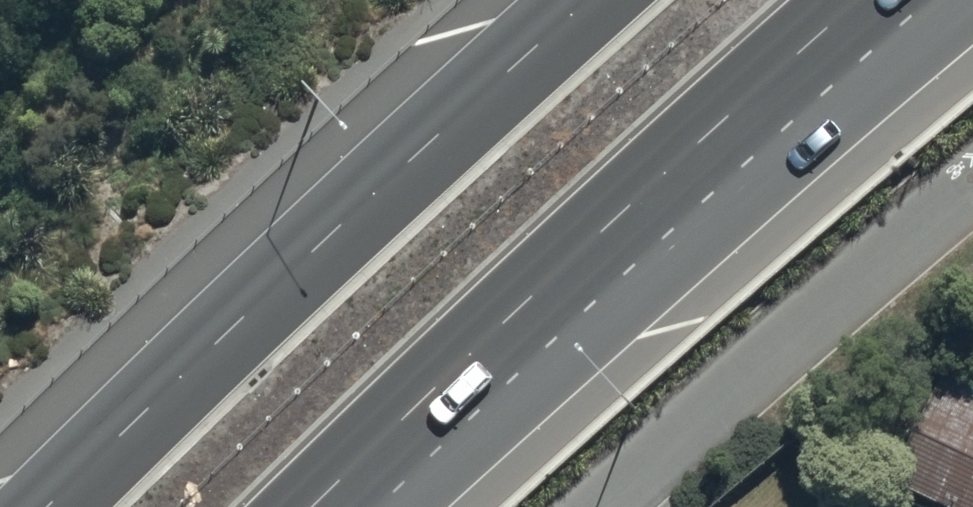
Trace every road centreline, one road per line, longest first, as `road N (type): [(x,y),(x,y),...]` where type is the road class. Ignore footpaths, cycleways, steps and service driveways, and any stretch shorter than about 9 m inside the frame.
road 1 (trunk): [(48,506),(588,0)]
road 2 (trunk): [(961,0),(403,416)]
road 3 (motorway): [(860,0),(403,416)]
road 4 (residential): [(972,179),(611,506)]
road 5 (trunk): [(403,416),(310,506)]

